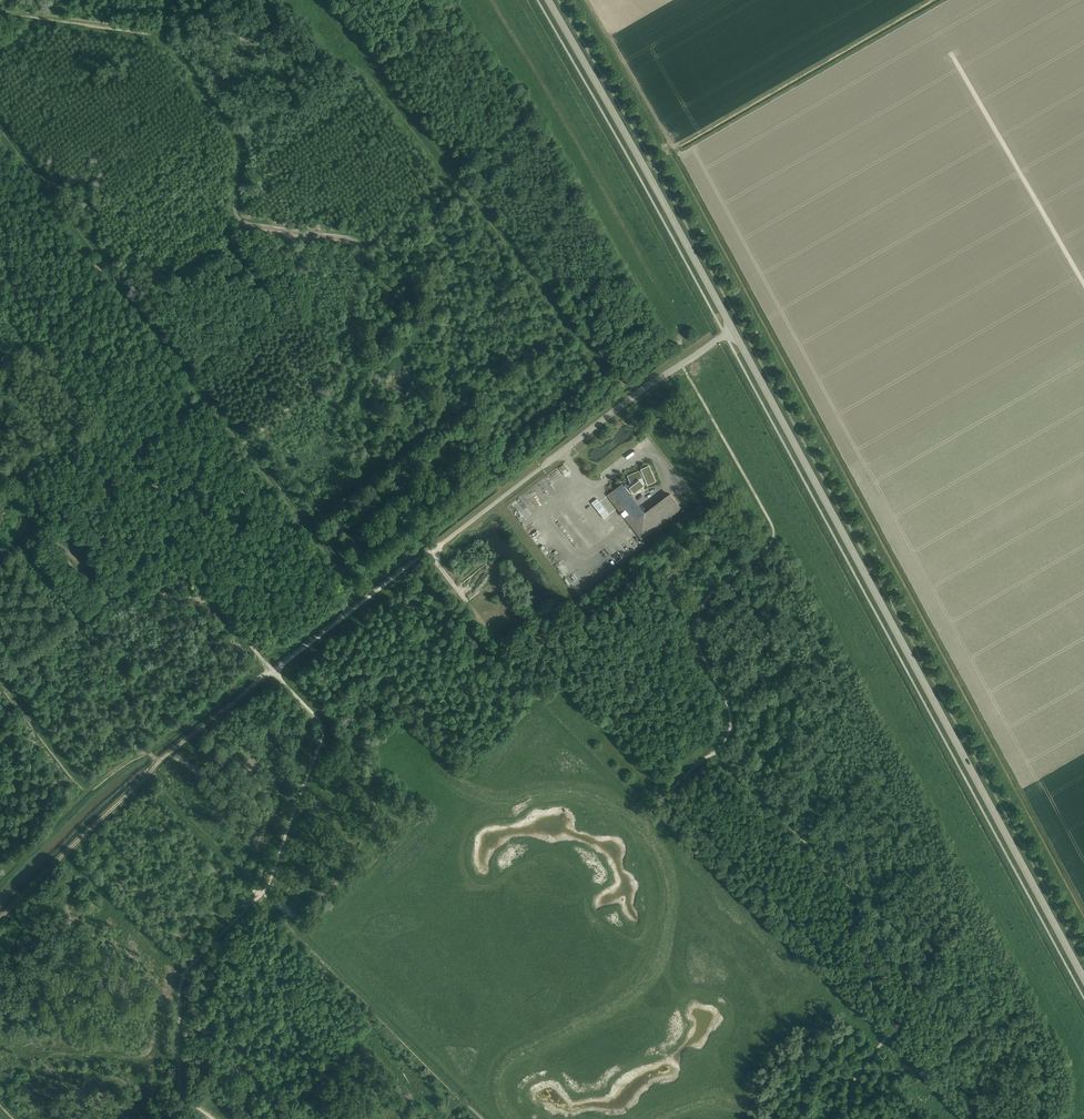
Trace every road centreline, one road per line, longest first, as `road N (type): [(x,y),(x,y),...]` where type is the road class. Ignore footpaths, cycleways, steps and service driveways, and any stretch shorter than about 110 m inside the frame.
road 1 (tertiary): [(547,0),(1083,978)]

